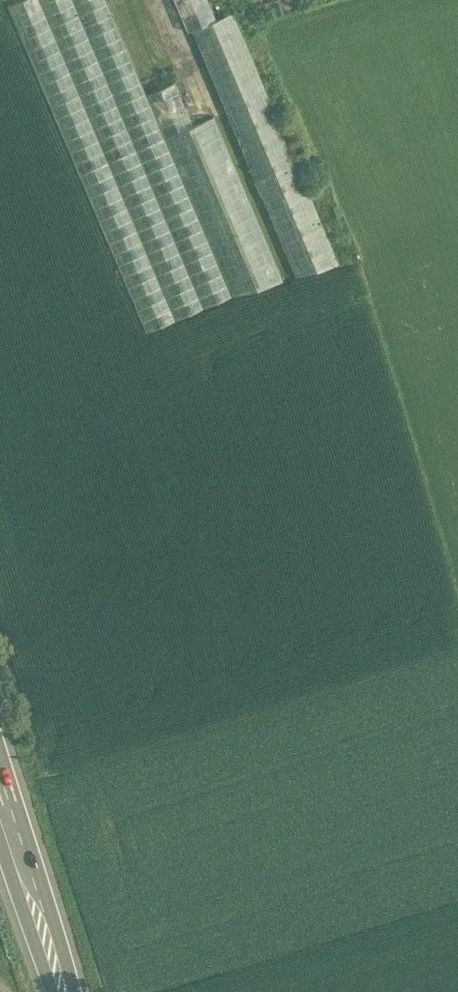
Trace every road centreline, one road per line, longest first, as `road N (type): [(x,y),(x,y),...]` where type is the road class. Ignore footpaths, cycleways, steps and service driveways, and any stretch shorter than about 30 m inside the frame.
road 1 (secondary): [(0,796),(62,991)]

